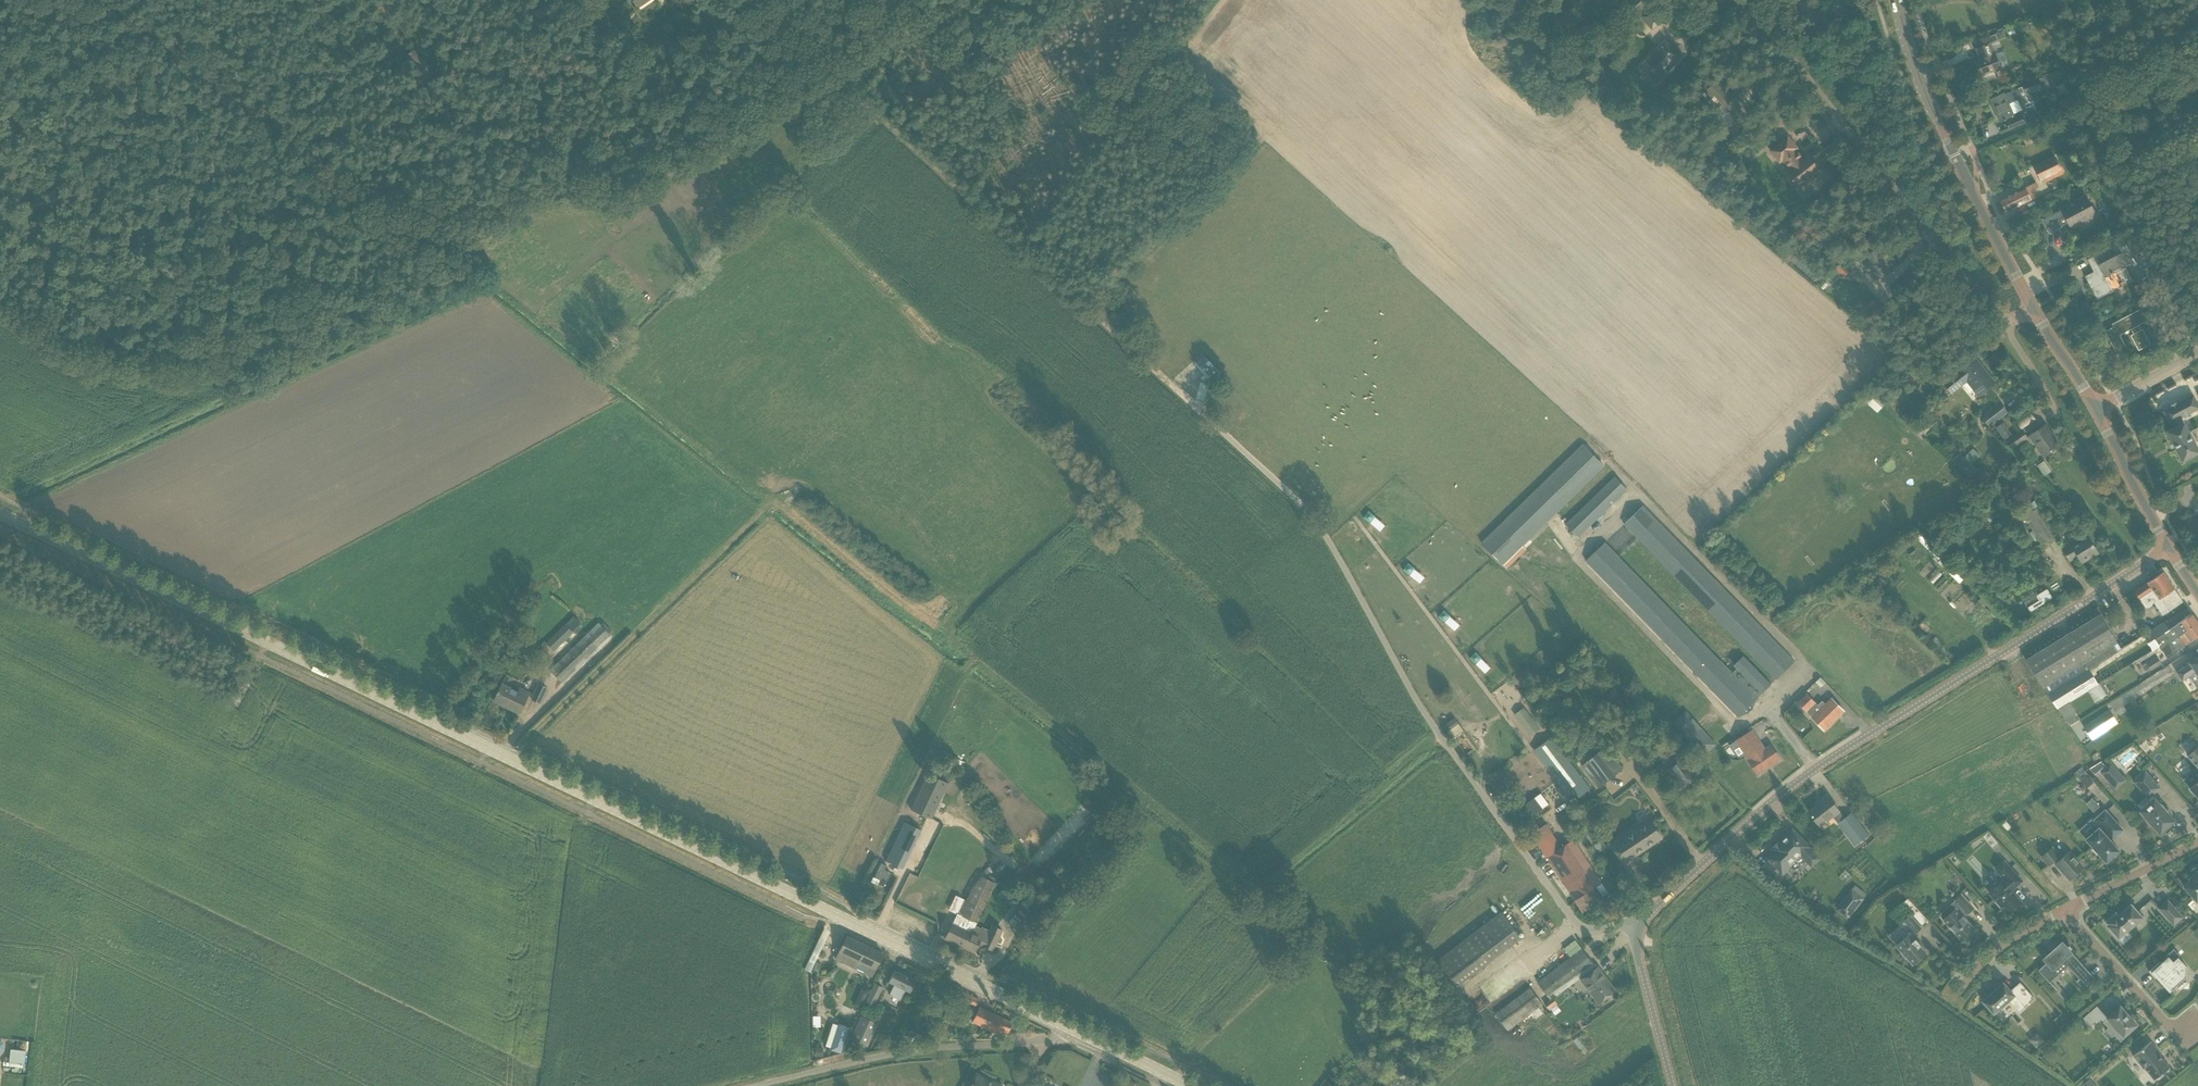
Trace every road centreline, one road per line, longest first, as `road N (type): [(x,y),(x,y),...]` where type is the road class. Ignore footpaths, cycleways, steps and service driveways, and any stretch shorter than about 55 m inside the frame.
road 1 (secondary): [(1076,1031),(0,513)]
road 2 (unclassified): [(1633,921),(1591,931),(1572,919),(1427,717),(1315,521),(1178,391)]
road 3 (unclassified): [(1633,921),(1825,762),(2169,549)]
road 4 (track): [(1178,391),(744,0)]
road 5 (unclassified): [(2032,308),(1996,318),(1745,0)]
road 6 (secondary): [(2032,308),(1938,121),(1897,0)]
road 7 (unclassified): [(756,1085),(895,1053),(1076,1031)]
road 8 (residential): [(2067,910),(2162,1021),(2188,1030)]
road 9 (unclassified): [(1672,1085),(1633,921)]
road 10 (secondary): [(2169,549),(2096,410)]
road 11 (residential): [(2197,842),(2067,910)]
road 12 (residential): [(2067,910),(2004,944),(1960,990)]
road 13 (secondary): [(1188,1085),(1076,1031)]

